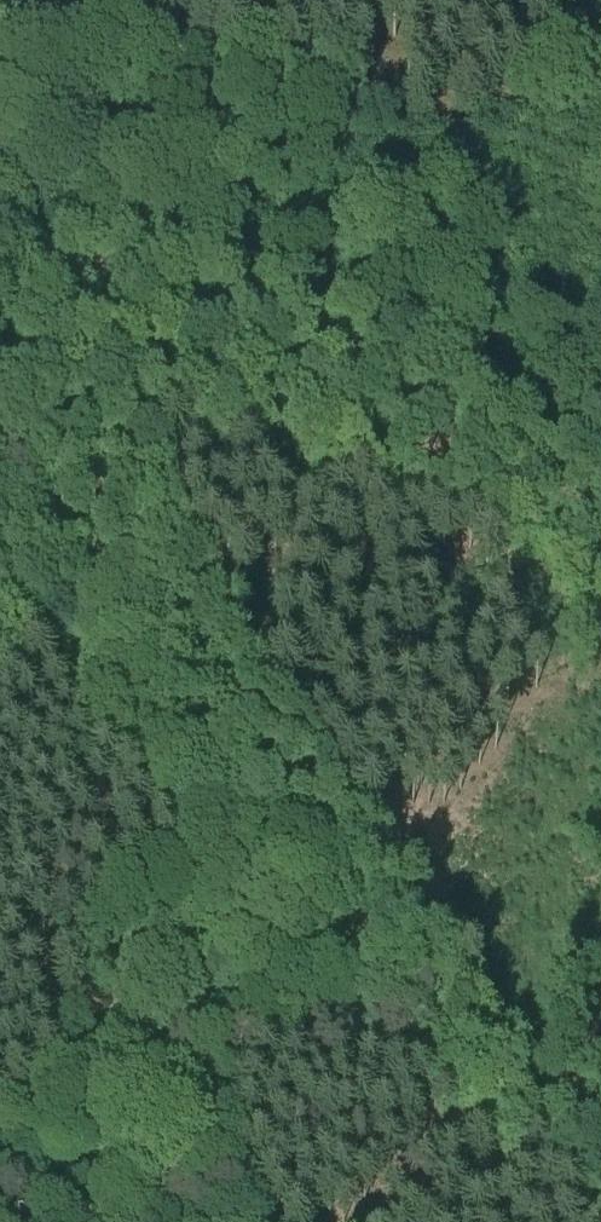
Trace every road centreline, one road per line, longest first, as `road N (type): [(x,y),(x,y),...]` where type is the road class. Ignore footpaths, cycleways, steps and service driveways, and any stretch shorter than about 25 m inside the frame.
road 1 (track): [(600,432),(531,418),(359,316),(289,287),(0,239)]

